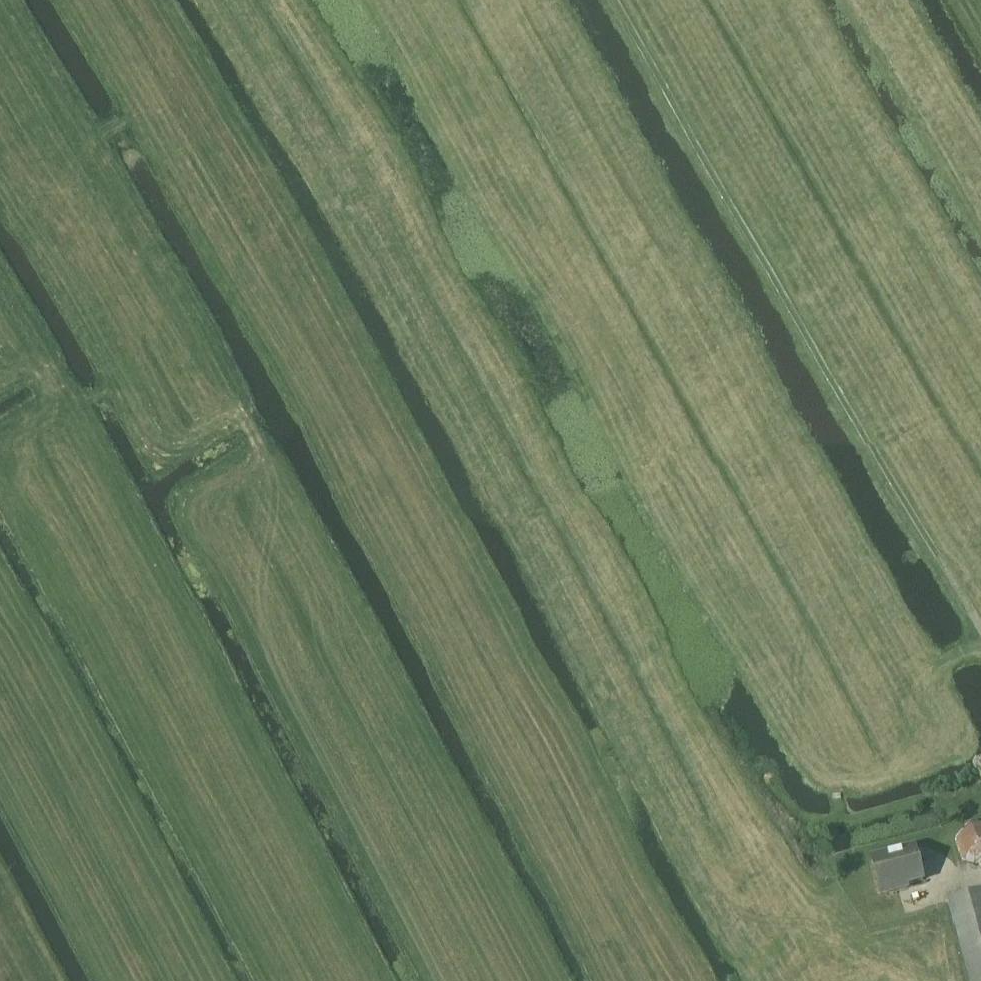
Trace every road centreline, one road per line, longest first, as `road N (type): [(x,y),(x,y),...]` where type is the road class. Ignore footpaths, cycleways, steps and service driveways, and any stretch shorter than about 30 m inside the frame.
road 1 (track): [(980,627),(618,0)]

